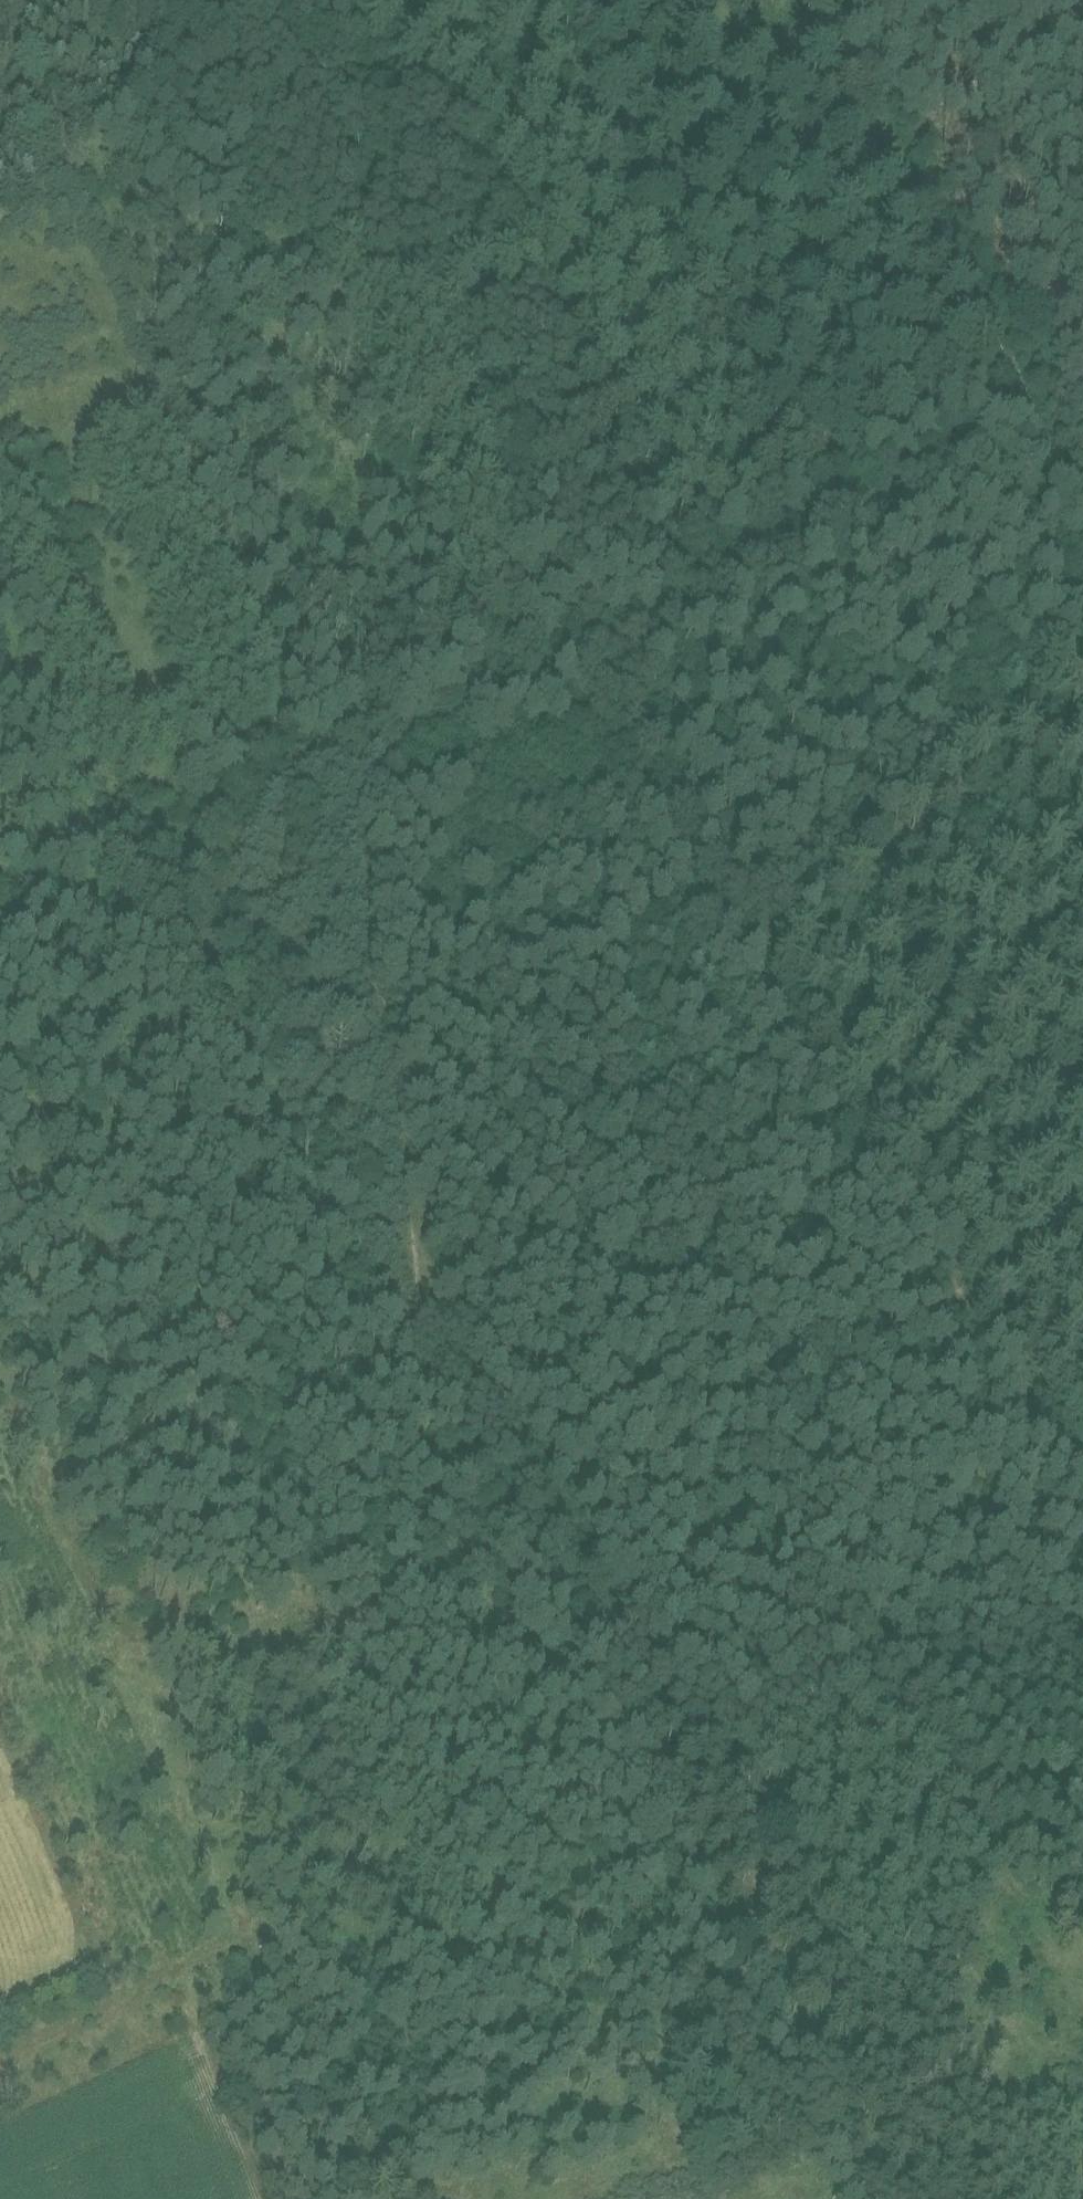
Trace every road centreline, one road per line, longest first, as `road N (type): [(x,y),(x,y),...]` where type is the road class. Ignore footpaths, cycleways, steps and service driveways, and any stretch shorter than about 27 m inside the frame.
road 1 (track): [(832,0),(996,318),(1082,467)]

